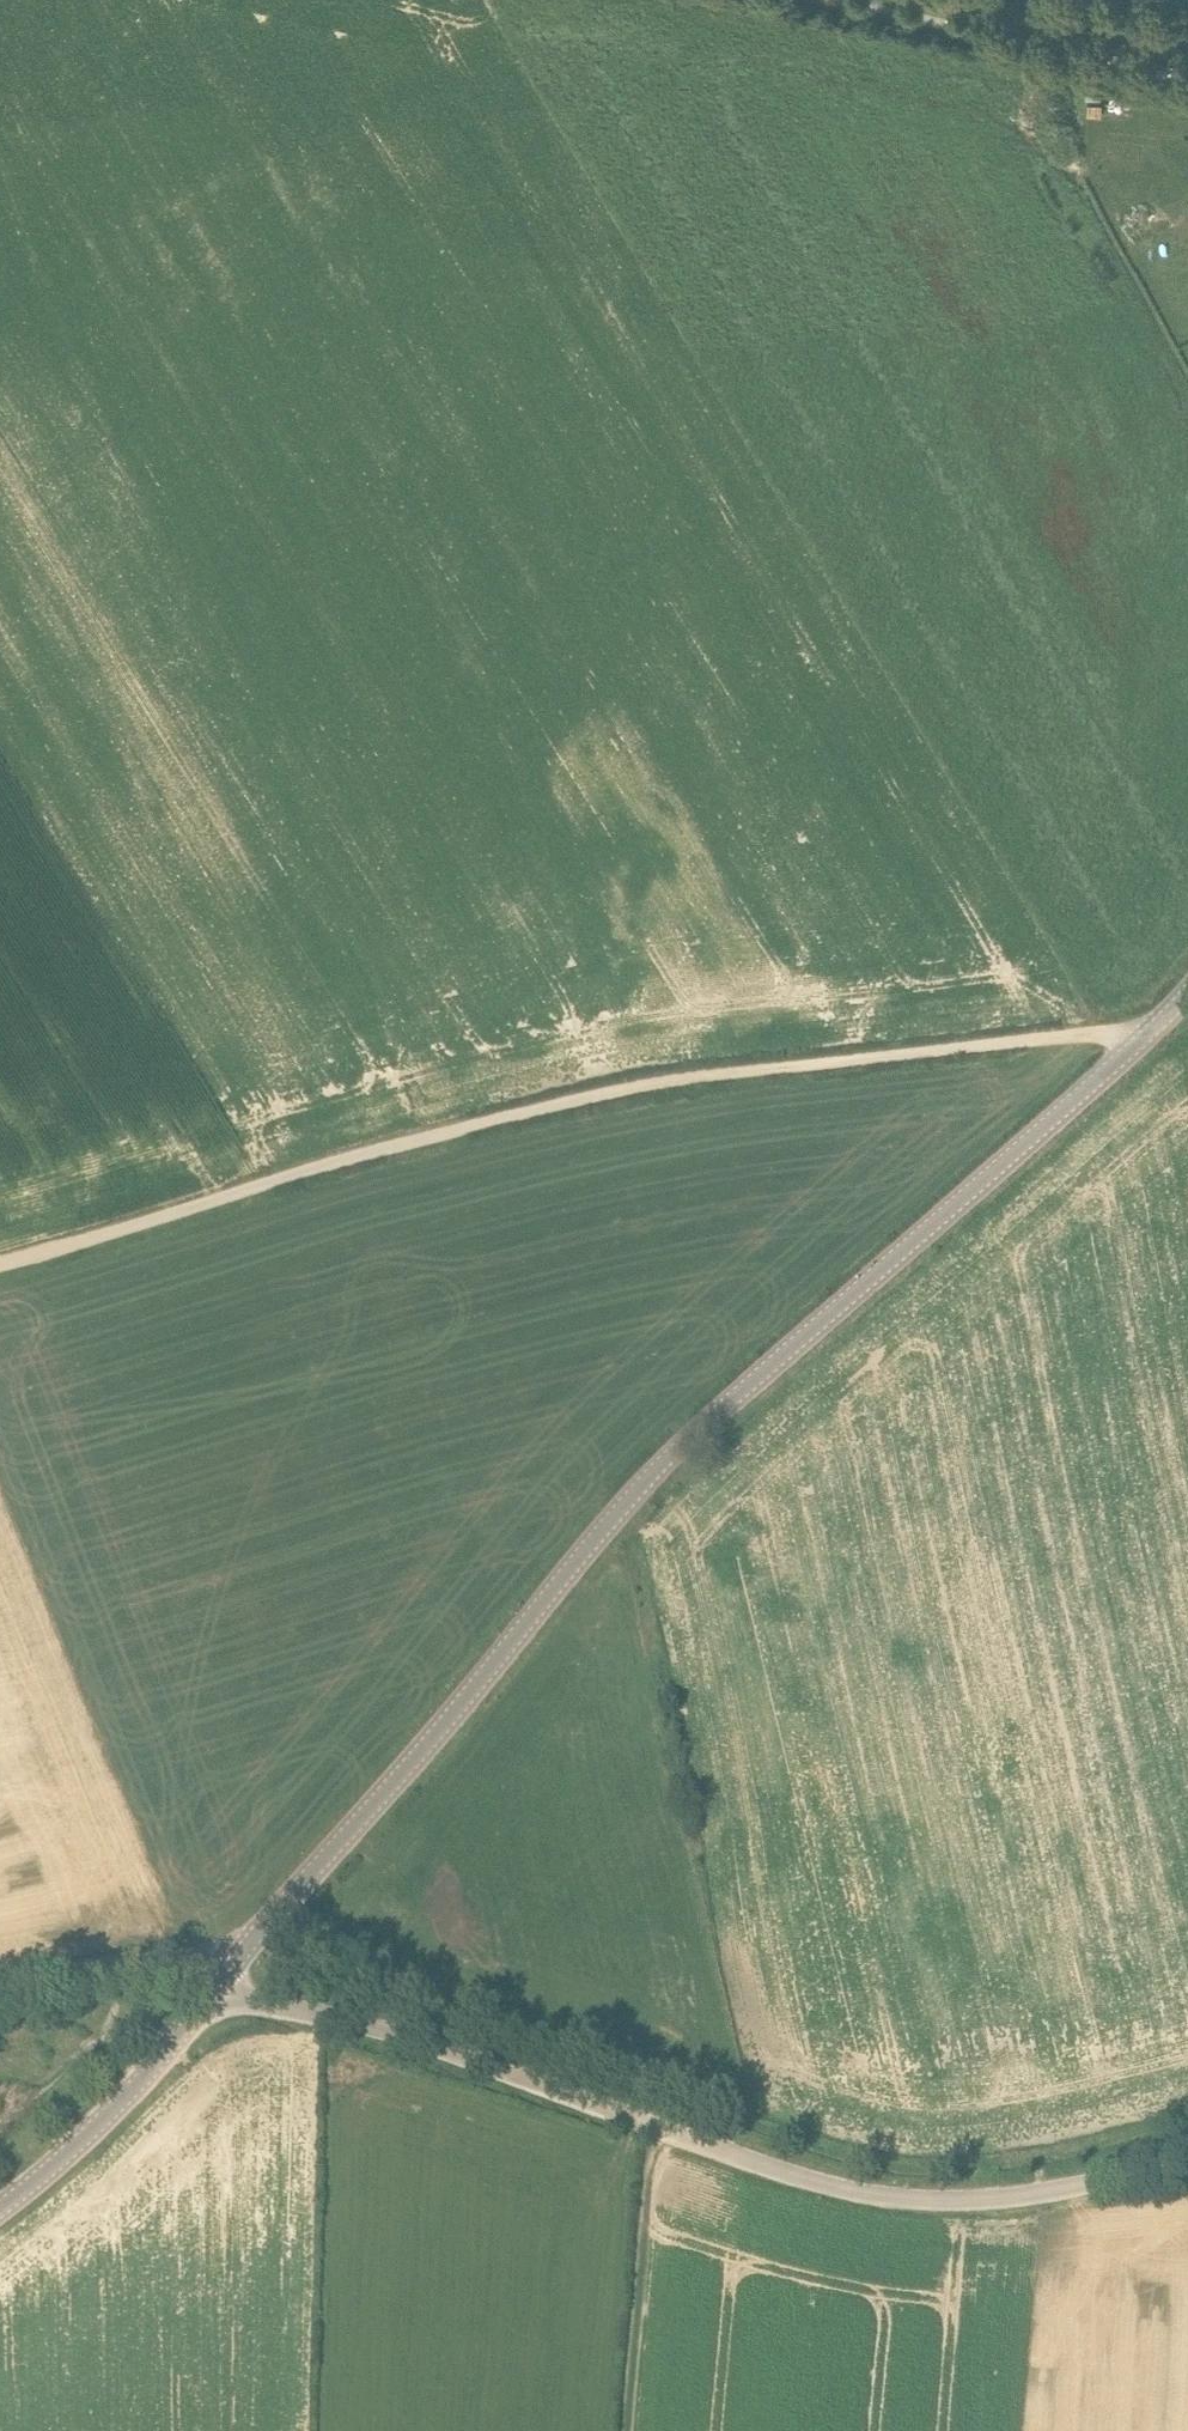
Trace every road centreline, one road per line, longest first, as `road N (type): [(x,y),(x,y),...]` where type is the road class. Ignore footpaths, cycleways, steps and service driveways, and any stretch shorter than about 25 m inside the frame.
road 1 (tertiary): [(232,1971),(659,1469),(1187,992)]
road 2 (track): [(1152,1032),(1092,1031),(614,1092),(329,1165),(0,1266)]
road 3 (unclassified): [(1187,2156),(1029,2193),(888,2195),(796,2174),(402,2033),(215,1993)]
road 4 (tertiary): [(0,2208),(117,2107),(215,1993)]
road 5 (unclassified): [(0,1985),(131,1966),(206,1962),(232,1971)]
road 6 (primary): [(1050,6),(1070,21),(1187,50)]
road 7 (primary): [(1187,24),(1075,2),(1050,6)]

